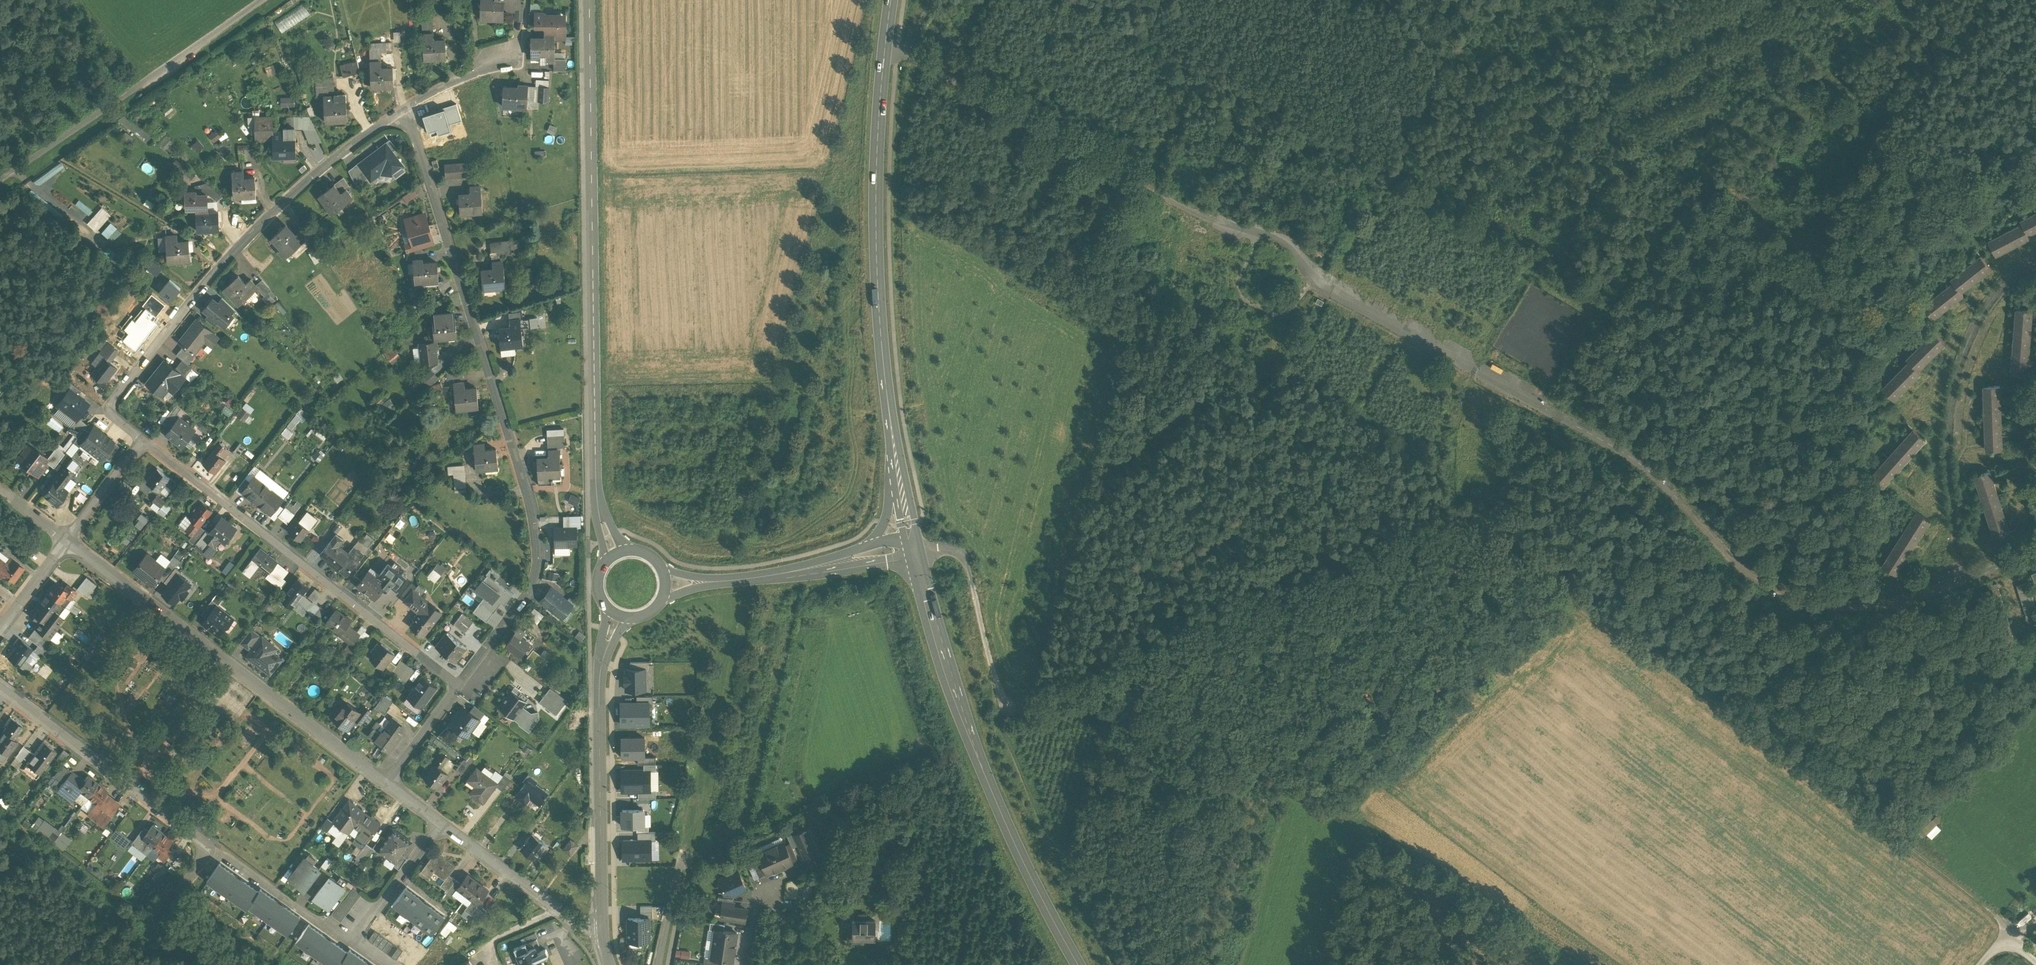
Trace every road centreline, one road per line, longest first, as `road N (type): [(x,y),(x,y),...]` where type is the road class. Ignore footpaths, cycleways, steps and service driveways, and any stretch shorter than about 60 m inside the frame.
road 1 (track): [(916,555),(956,550),(967,560),(1002,696),(1024,717),(1451,527),(1495,532),(1913,851),(2035,959)]
road 2 (track): [(885,50),(907,55),(1181,208),(1281,240),(1317,281),(1616,438),(1678,491),(1740,565),(1797,604),(1859,620),(1913,613),(2035,560)]
road 3 (residential): [(406,107),(539,543),(530,591),(459,686)]
road 4 (tertiary): [(589,0),(596,492)]
road 5 (residential): [(143,438),(106,409),(223,265),(313,177),(406,107)]
road 6 (track): [(1315,964),(1344,863),(1364,827),(1115,681)]
road 7 (residential): [(0,687),(214,848),(167,912),(231,964)]
road 8 (primary): [(892,426),(875,206),(891,0)]
road 9 (residential): [(459,686),(143,438)]
road 10 (residential): [(386,783),(69,541)]
road 11 (residential): [(2035,265),(1986,319),(1957,405),(1962,594)]
road 12 (residential): [(262,0),(0,183)]
road 13 (track): [(1002,696),(1001,731),(1118,964)]
road 14 (track): [(683,861),(741,848),(950,756)]
road 15 (tertiary): [(604,928),(601,672)]
road 16 (primary): [(979,761),(1078,964)]
road 17 (primary): [(979,761),(916,555)]
road 18 (residential): [(442,823),(343,939),(392,964)]
road 19 (residential): [(604,928),(566,918),(442,823)]
road 20 (tertiary): [(773,575),(916,555)]
road 21 (primary): [(892,426),(885,522),(850,552)]
road 22 (residential): [(69,541),(143,438)]
road 23 (residential): [(406,107),(521,58)]
road 24 (residential): [(459,686),(386,783)]

